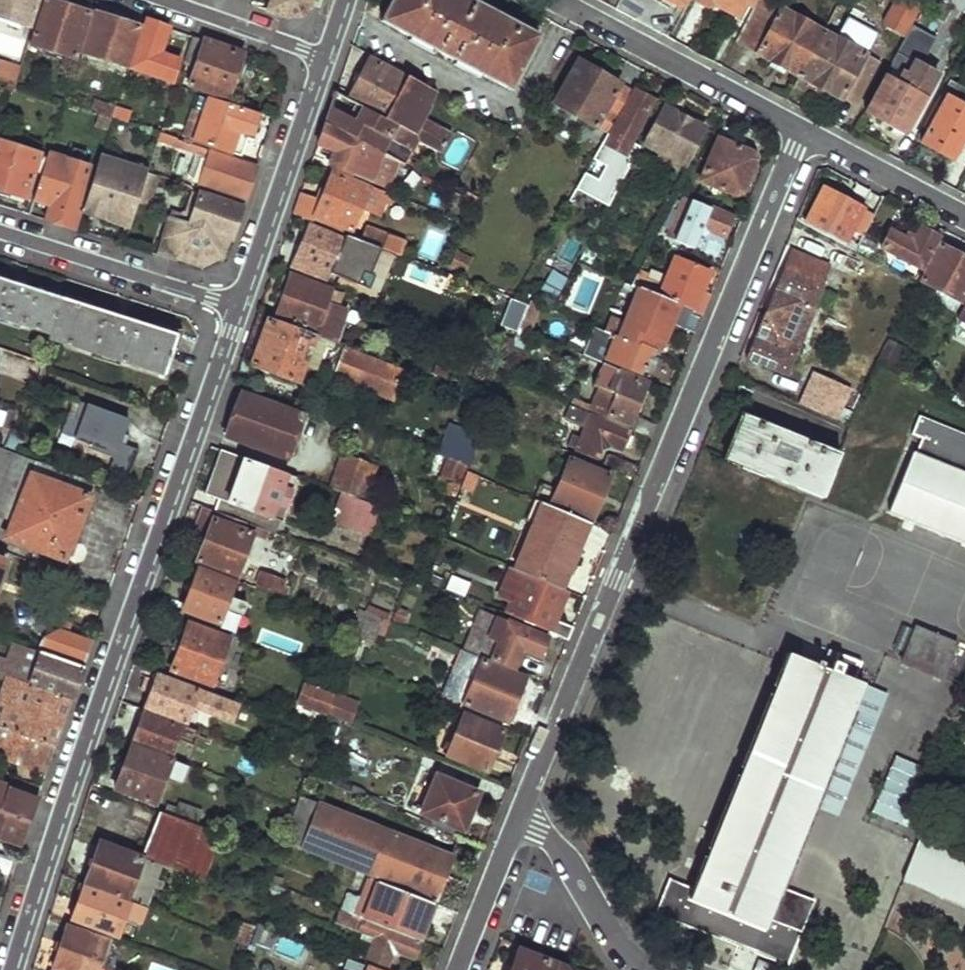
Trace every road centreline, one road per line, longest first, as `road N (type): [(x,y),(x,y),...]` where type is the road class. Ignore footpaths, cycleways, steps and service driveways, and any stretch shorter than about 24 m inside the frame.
road 1 (residential): [(801,131),(520,818)]
road 2 (tertiary): [(240,306),(97,700),(12,969)]
road 3 (residential): [(801,131),(555,0)]
road 4 (tertiary): [(323,55),(240,306)]
road 5 (residential): [(240,306),(0,231)]
road 6 (residential): [(520,818),(557,847),(617,949),(652,969)]
road 7 (residential): [(964,216),(801,131)]
road 8 (residential): [(168,0),(323,55)]
road 9 (residential): [(460,969),(520,818)]

